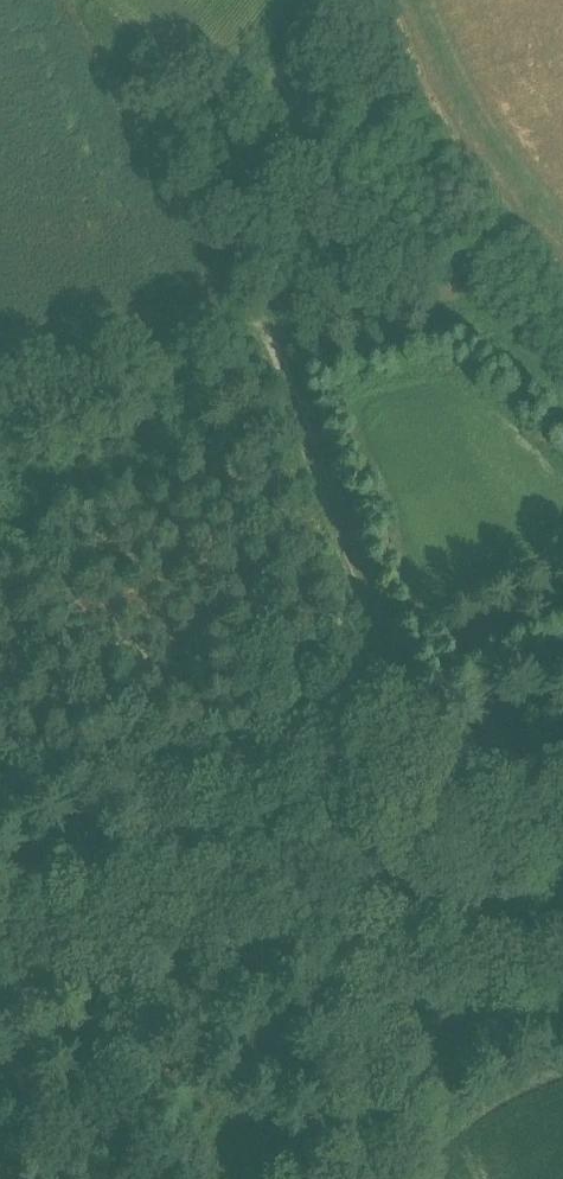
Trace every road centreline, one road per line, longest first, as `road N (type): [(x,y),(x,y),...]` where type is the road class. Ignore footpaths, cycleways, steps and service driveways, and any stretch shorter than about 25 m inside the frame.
road 1 (track): [(387,859),(374,668),(265,312),(0,350)]
road 2 (unclassified): [(0,928),(387,859)]
road 3 (unclassified): [(341,1178),(387,859)]
road 4 (unclassified): [(387,859),(562,815)]

